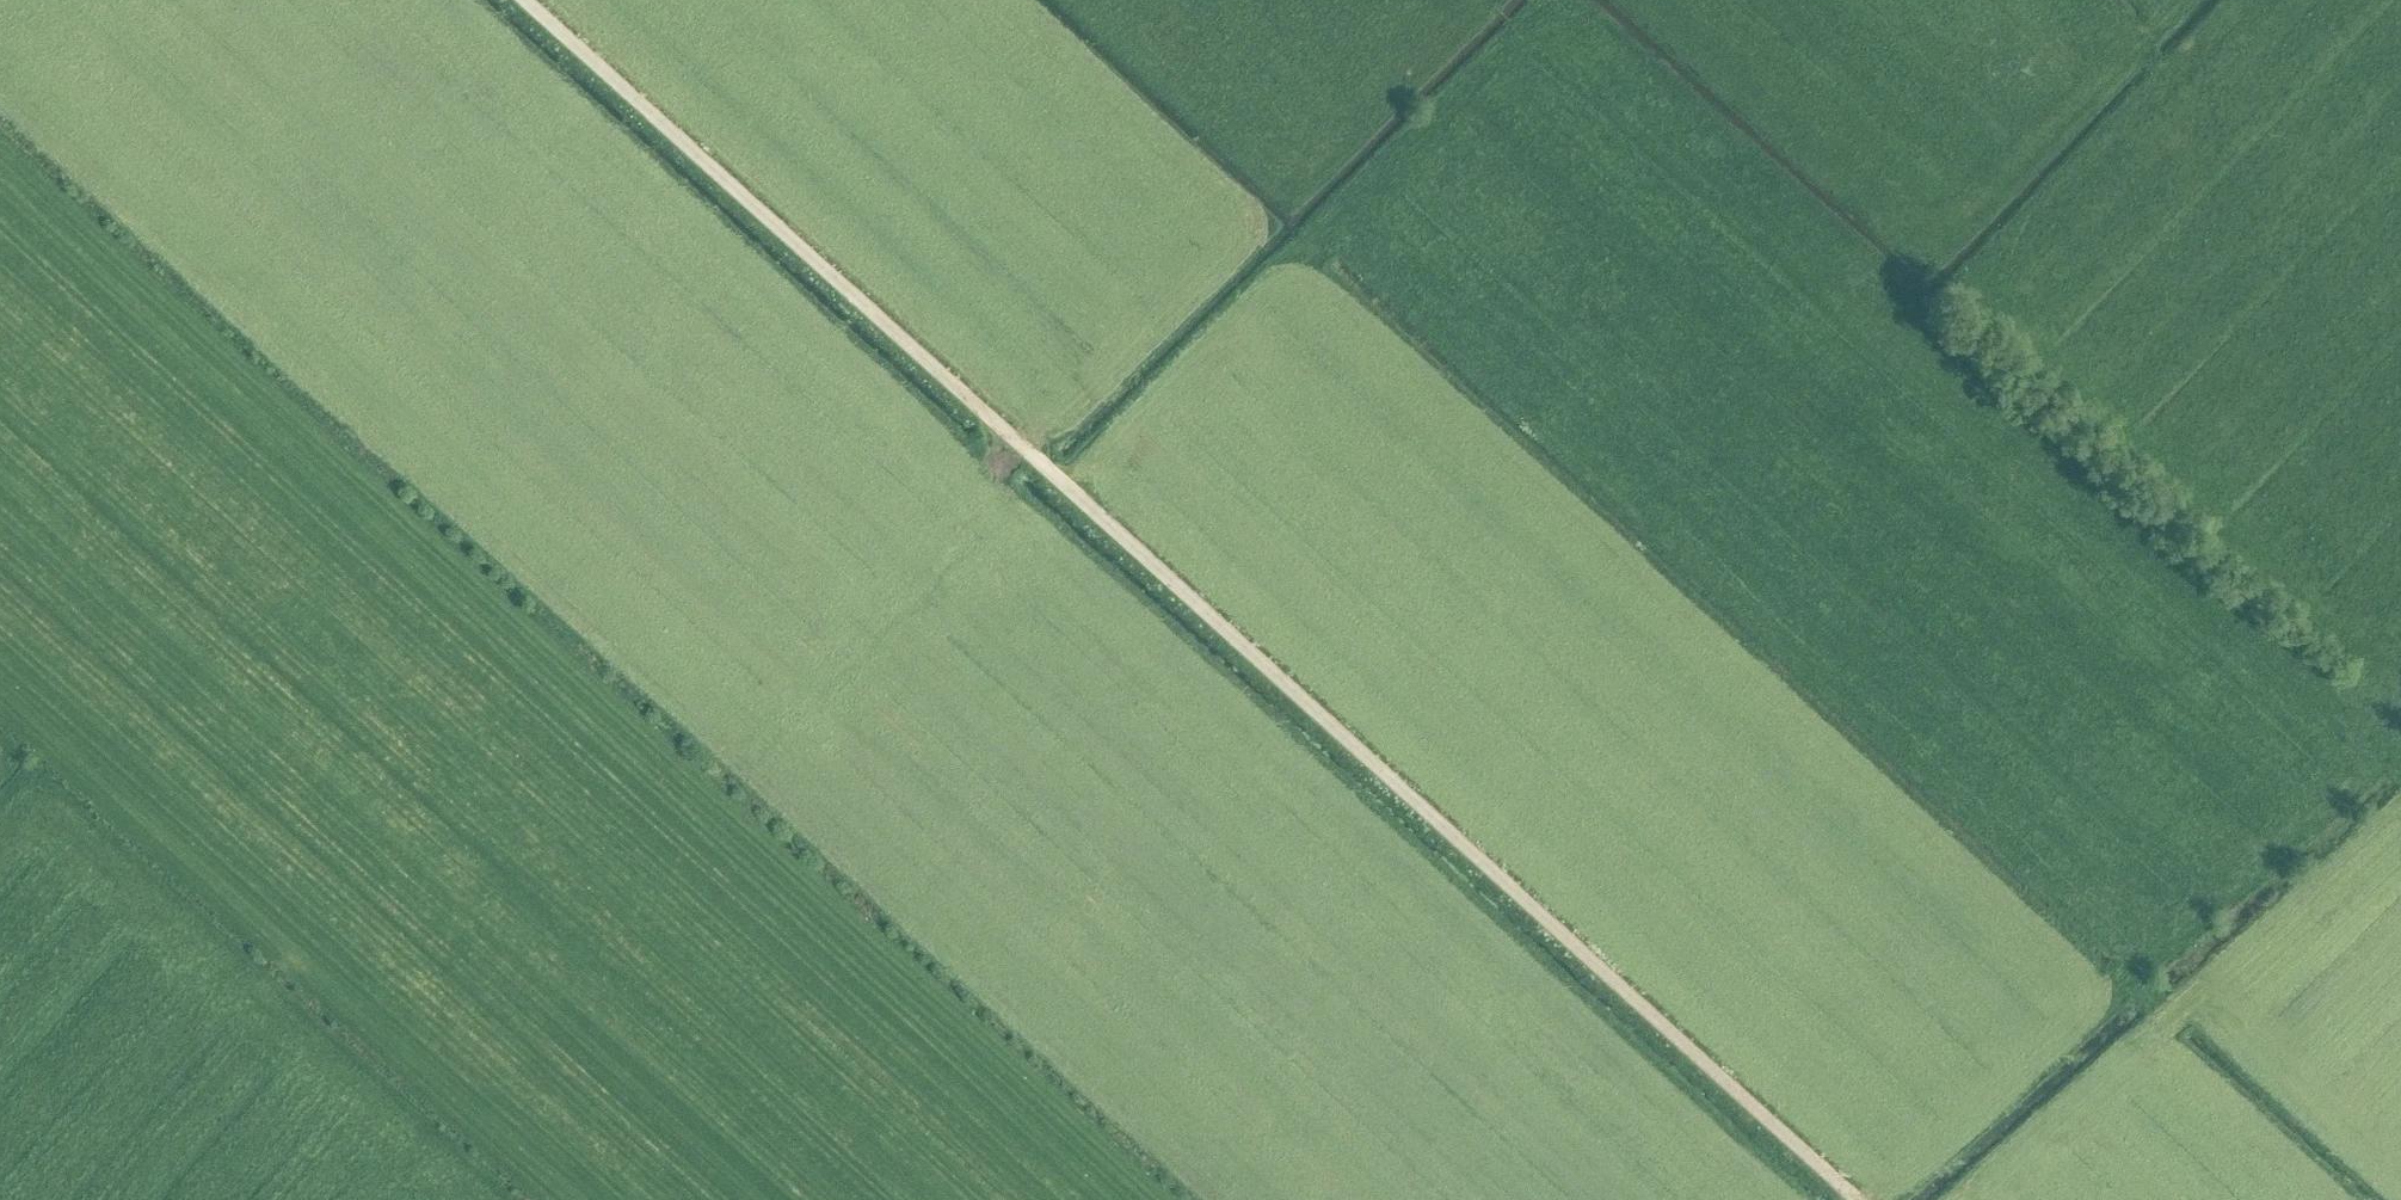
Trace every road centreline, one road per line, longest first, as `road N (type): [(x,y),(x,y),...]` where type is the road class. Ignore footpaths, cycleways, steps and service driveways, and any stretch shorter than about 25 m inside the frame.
road 1 (track): [(1858,1199),(525,0)]

